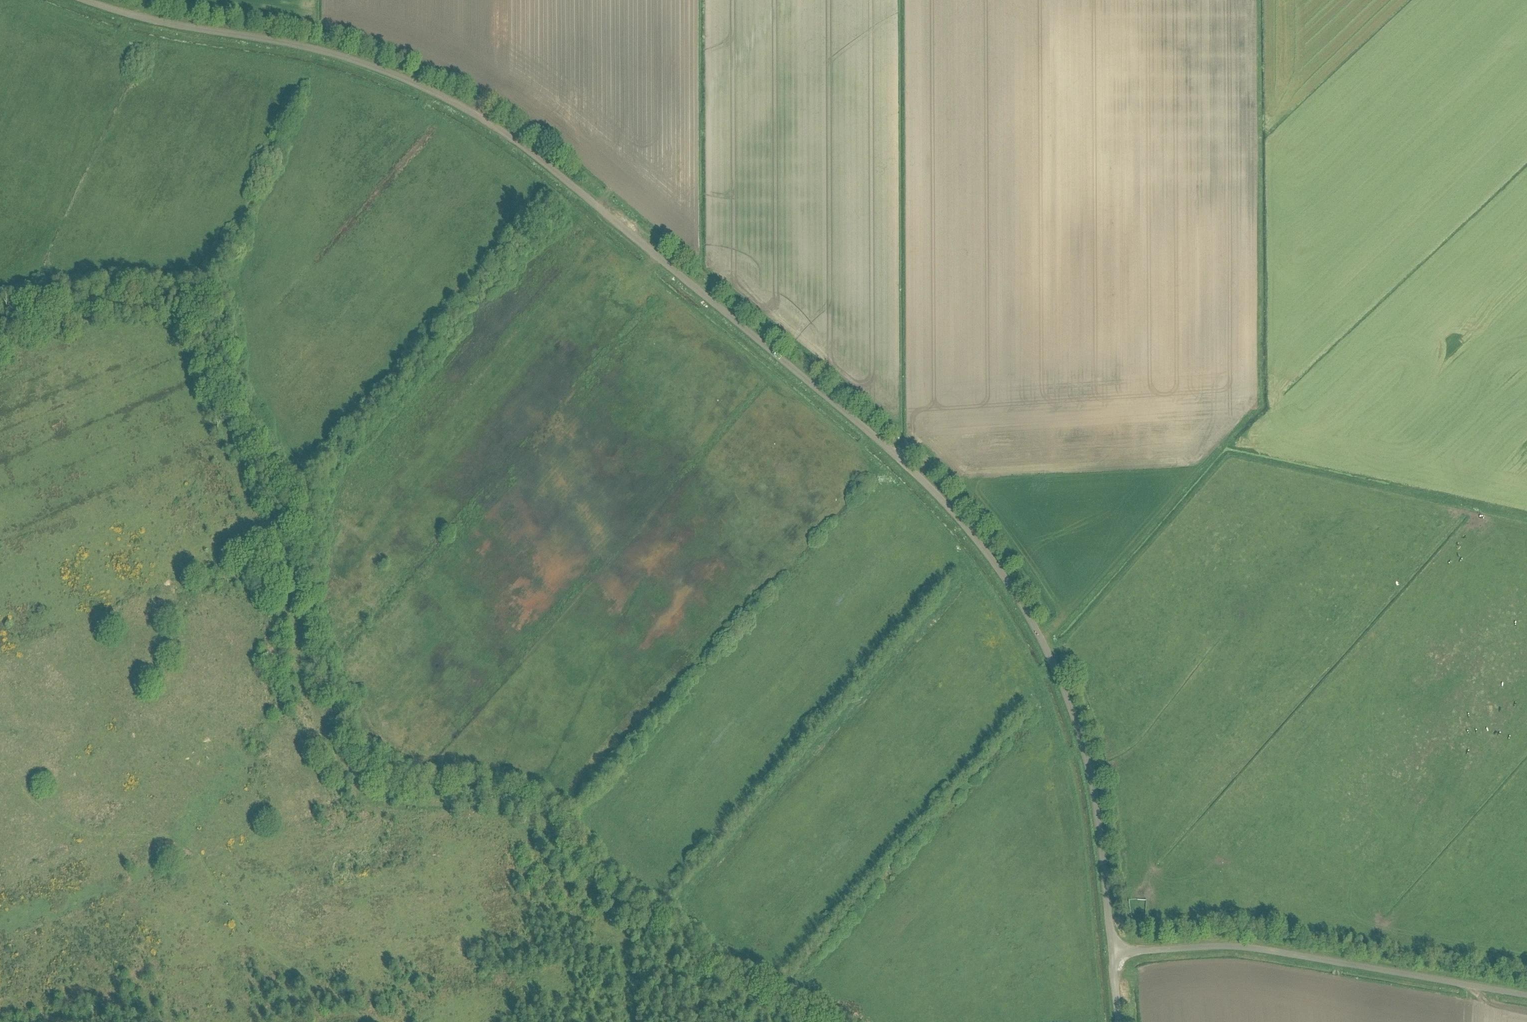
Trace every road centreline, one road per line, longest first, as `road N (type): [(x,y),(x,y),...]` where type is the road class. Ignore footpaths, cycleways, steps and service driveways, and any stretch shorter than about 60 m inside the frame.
road 1 (unclassified): [(1112,951),(1089,772),(1044,646),(970,532),(892,453),(535,158),(431,91),(319,50),(159,23),(87,0)]
road 2 (unclassified): [(1526,995),(1270,951),(1112,951)]

